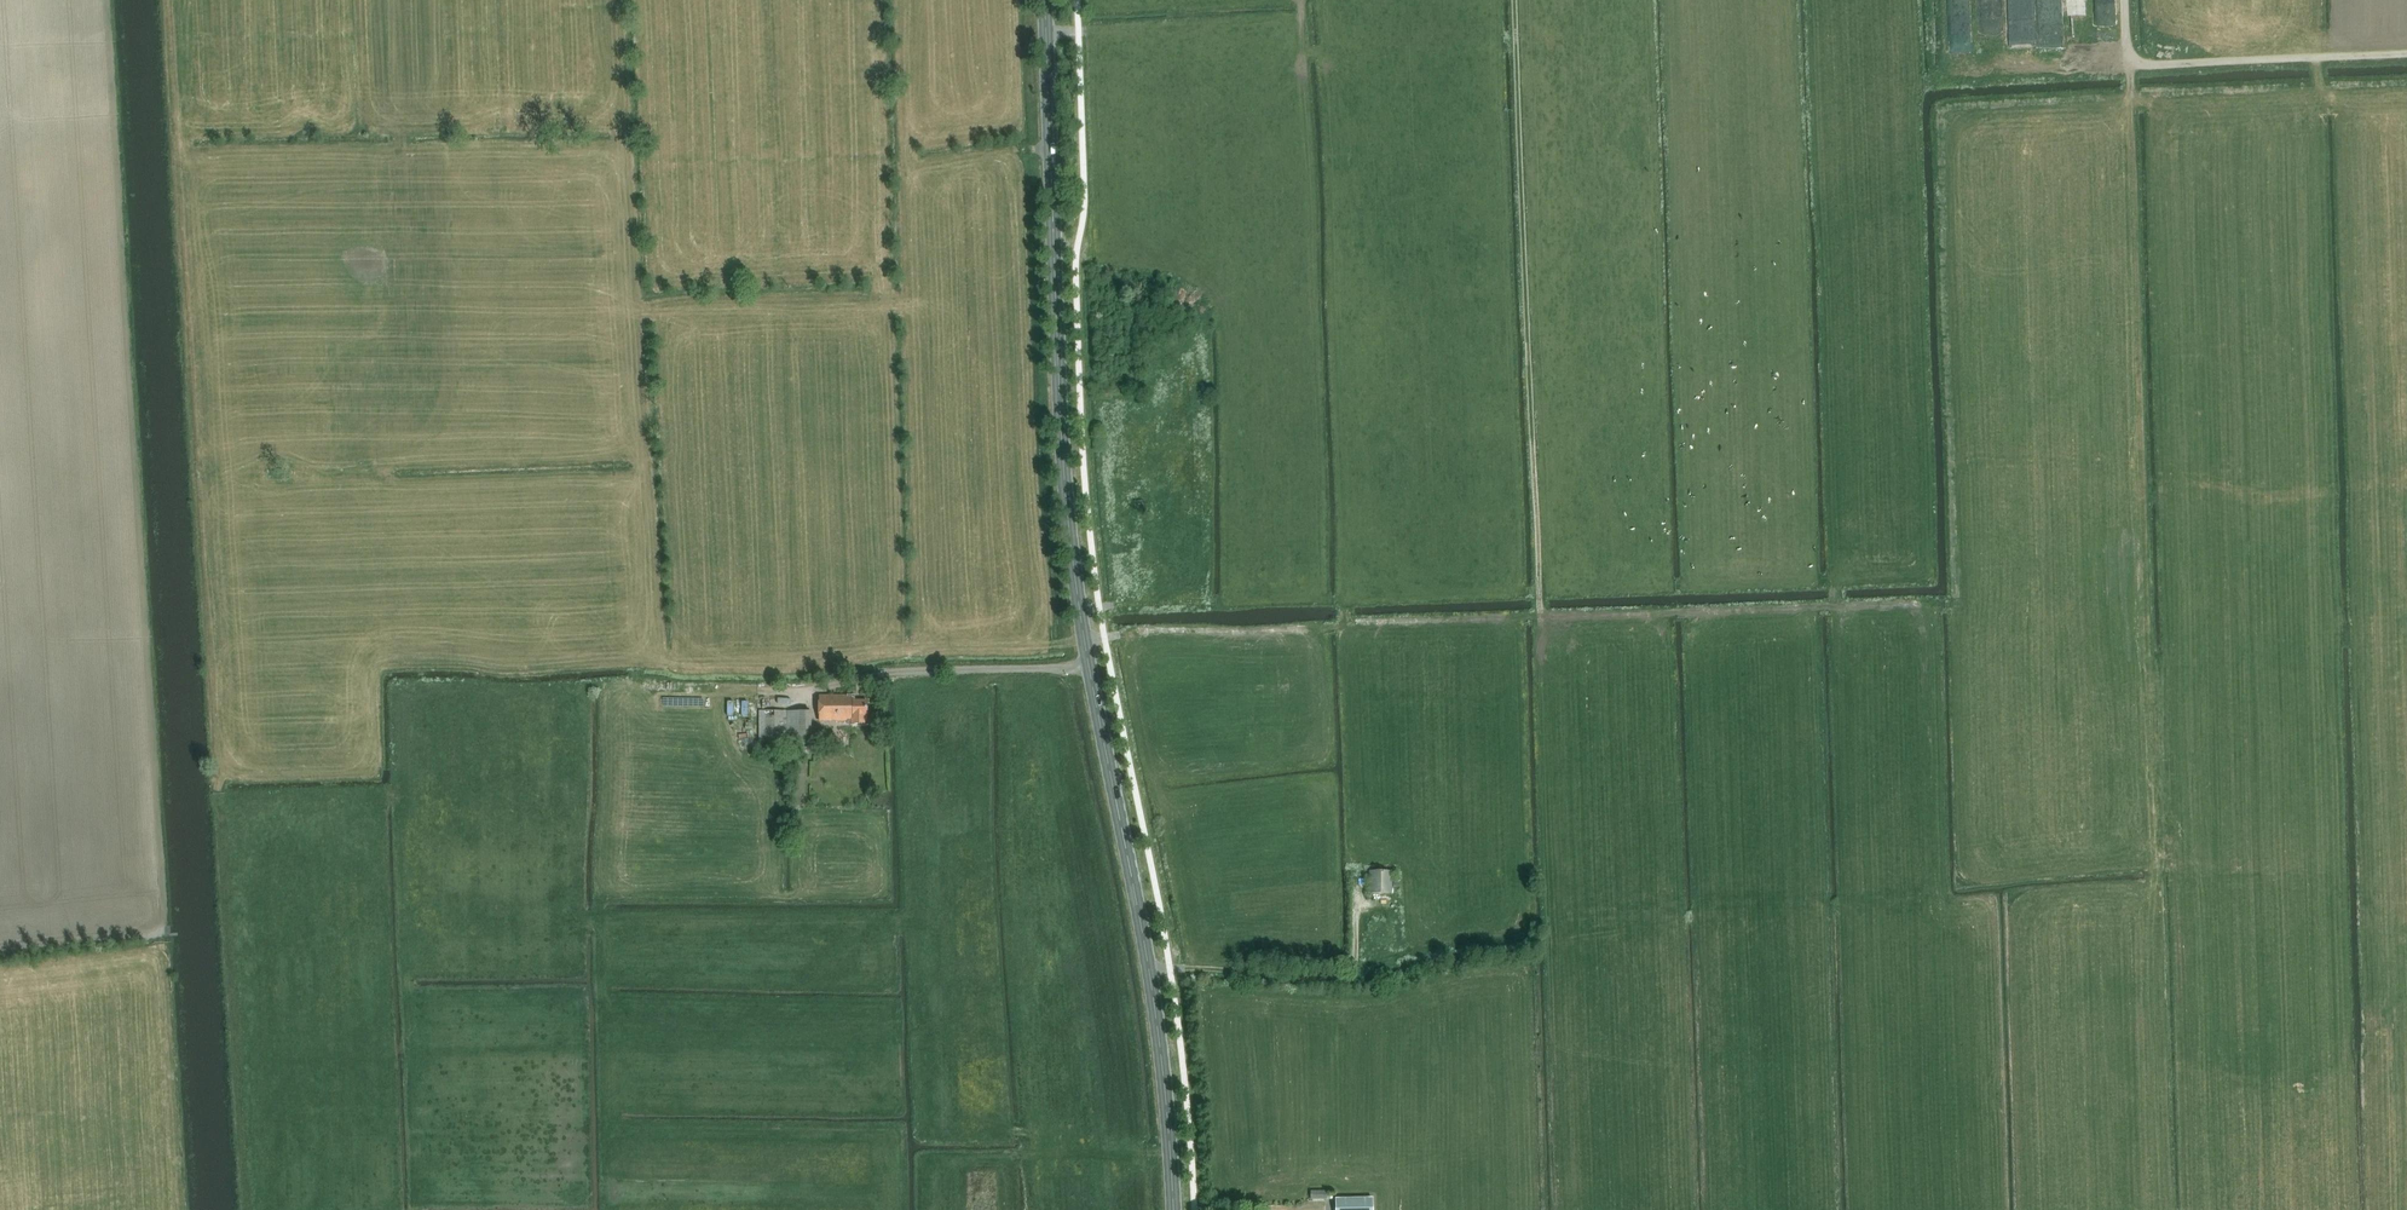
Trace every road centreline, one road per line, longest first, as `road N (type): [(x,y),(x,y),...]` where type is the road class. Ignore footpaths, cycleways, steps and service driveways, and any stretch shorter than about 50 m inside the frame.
road 1 (primary): [(1172,1209),(1149,970),(1061,481),(1043,0)]
road 2 (track): [(1149,970),(1327,978),(1351,971),(1357,881)]

